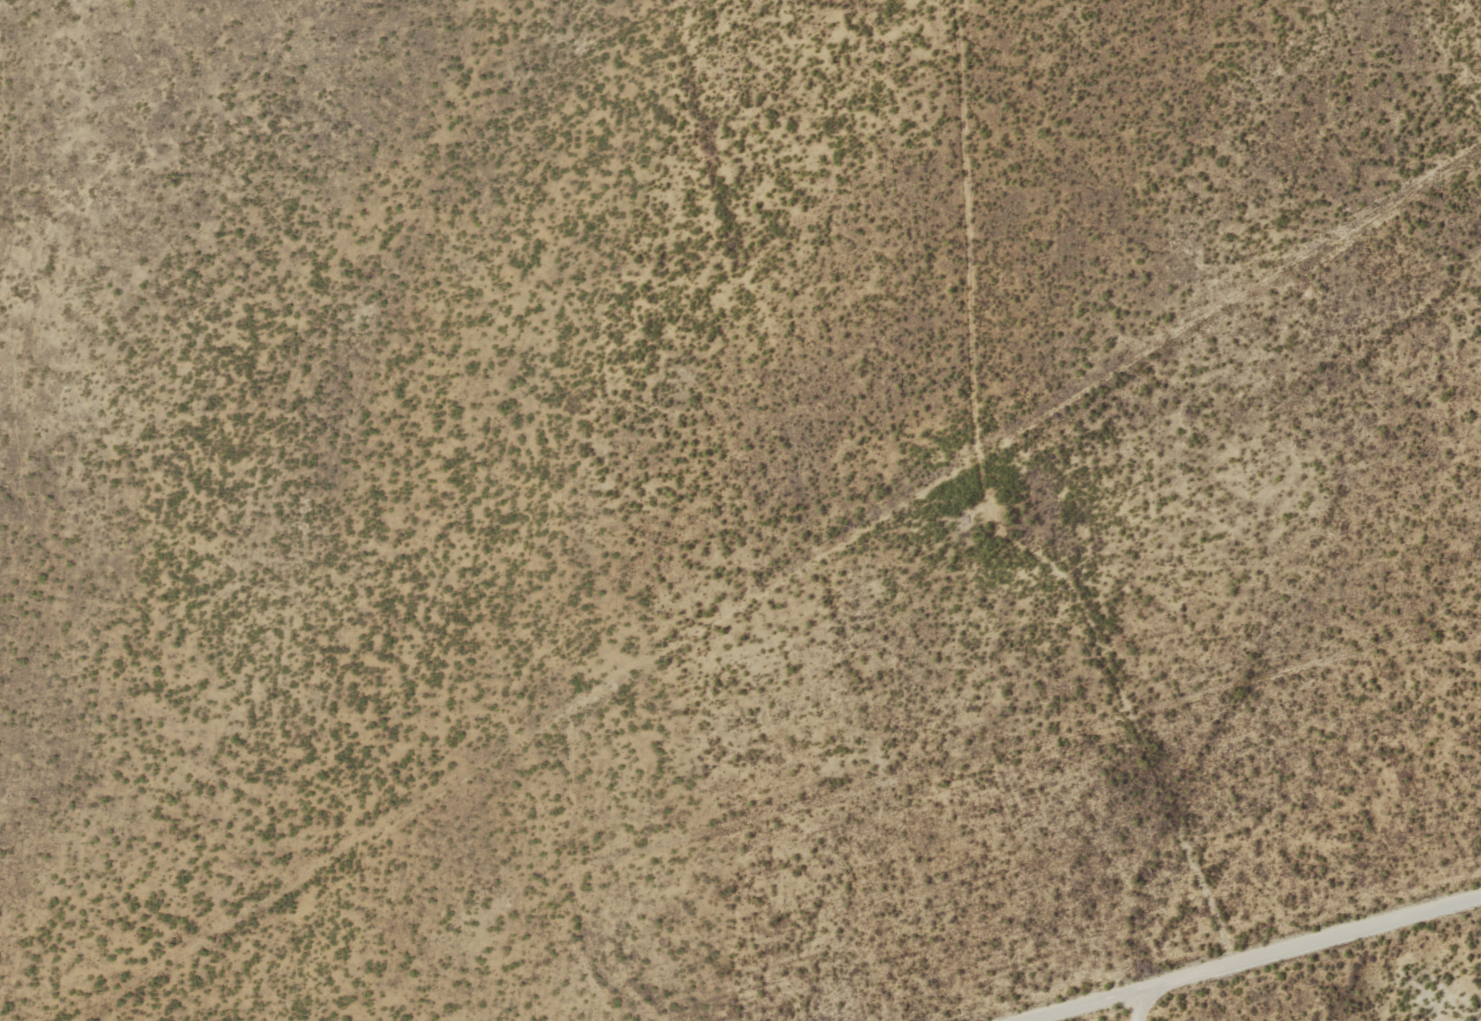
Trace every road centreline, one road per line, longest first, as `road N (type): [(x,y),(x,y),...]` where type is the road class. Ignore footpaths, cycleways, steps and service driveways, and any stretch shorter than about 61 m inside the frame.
road 1 (track): [(1233,958),(1158,764),(1071,579),(1010,538),(988,508),(954,0)]
road 2 (residential): [(1016,1020),(1233,958),(1480,900)]

